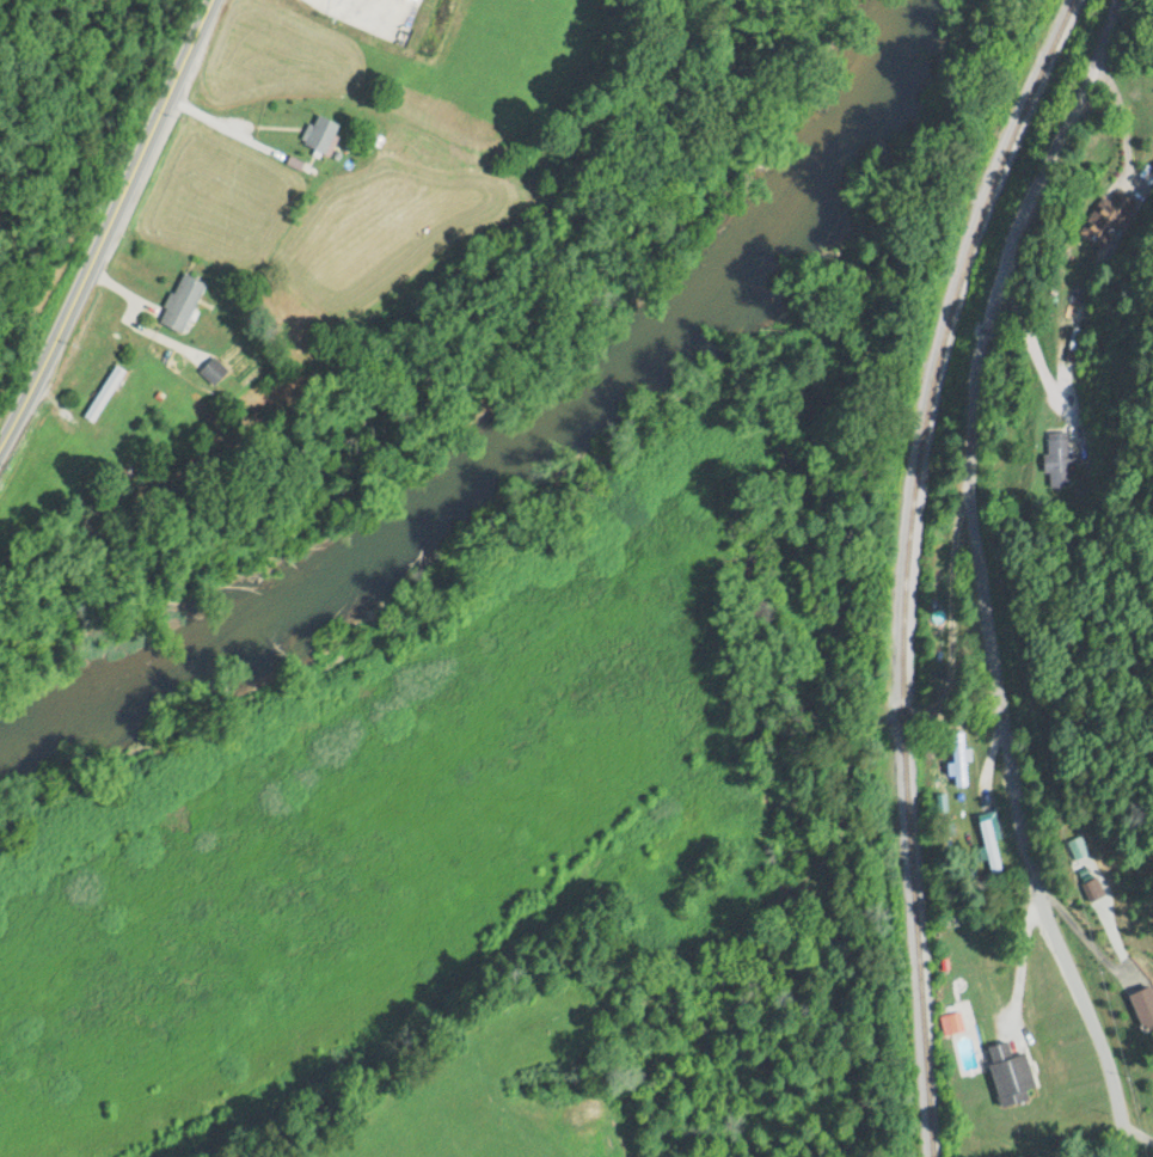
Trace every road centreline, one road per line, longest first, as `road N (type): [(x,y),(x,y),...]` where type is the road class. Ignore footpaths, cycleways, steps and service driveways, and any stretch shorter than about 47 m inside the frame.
road 1 (tertiary): [(1115,0),(1086,98),(1008,245),(973,380),(970,507),(1036,894),(1092,1022),(1124,1156)]
road 2 (track): [(970,507),(958,516),(950,675),(937,702),(865,737),(841,776),(840,832),(824,858),(732,902)]
road 3 (primary): [(0,447),(212,0)]

